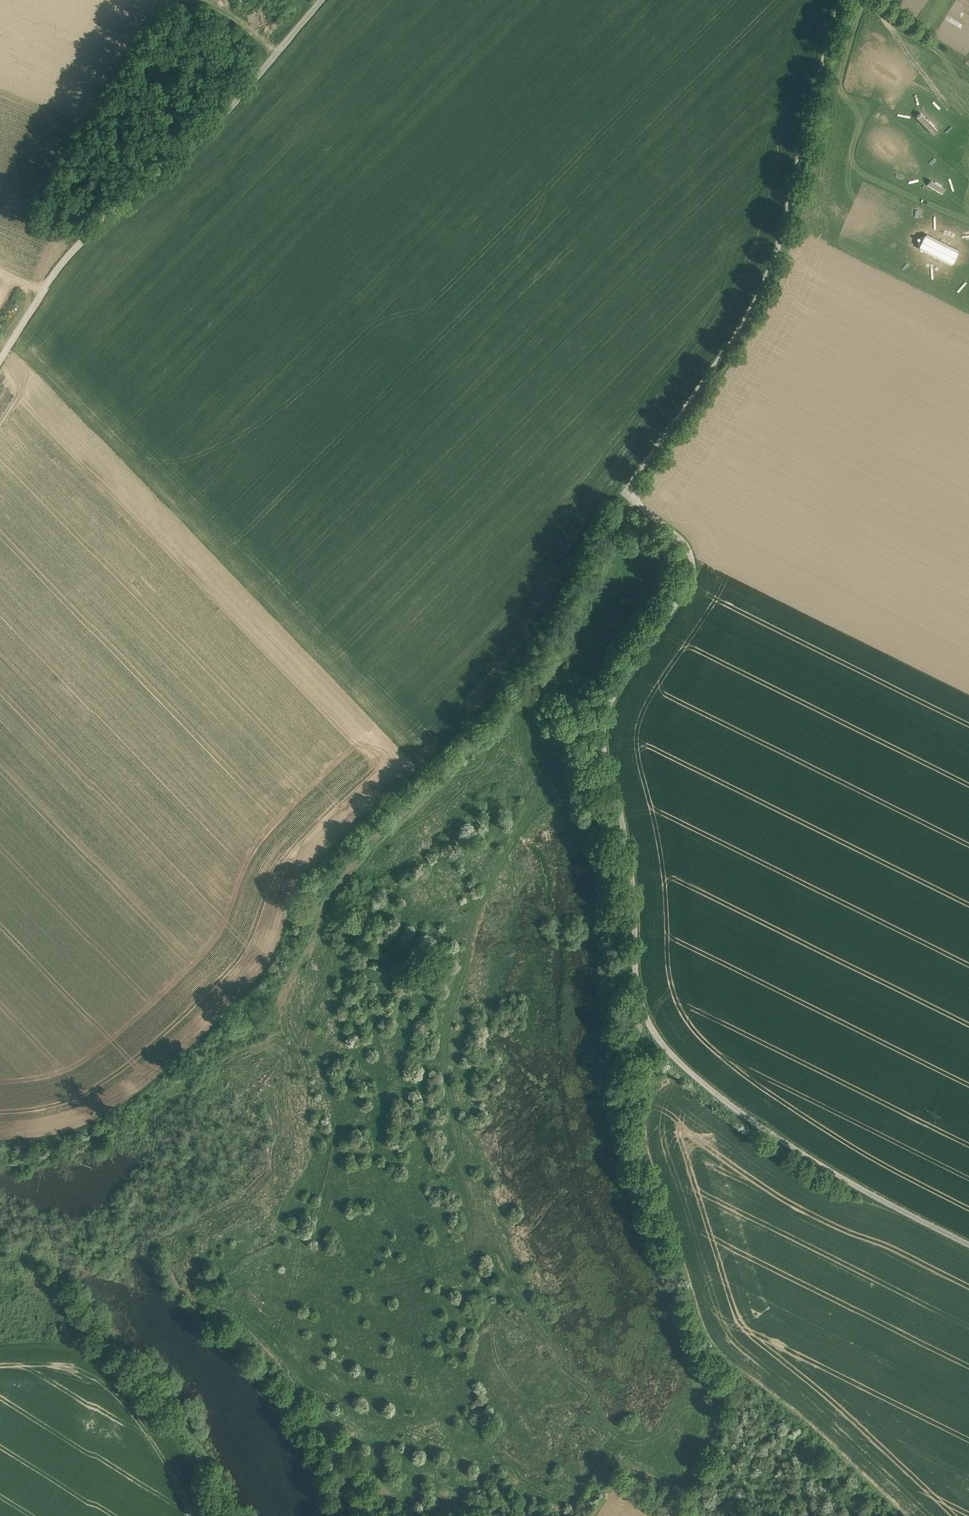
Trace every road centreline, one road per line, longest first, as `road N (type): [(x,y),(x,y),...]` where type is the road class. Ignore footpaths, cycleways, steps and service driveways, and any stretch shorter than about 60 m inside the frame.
road 1 (unclassified): [(844,0),(783,235),(729,343),(632,487),(634,500),(692,557),(689,583),(609,708),(603,732),(629,855),(635,989),(669,1050),(855,1184),(968,1241)]
road 2 (unclassified): [(324,0),(234,104),(82,235),(0,356)]

